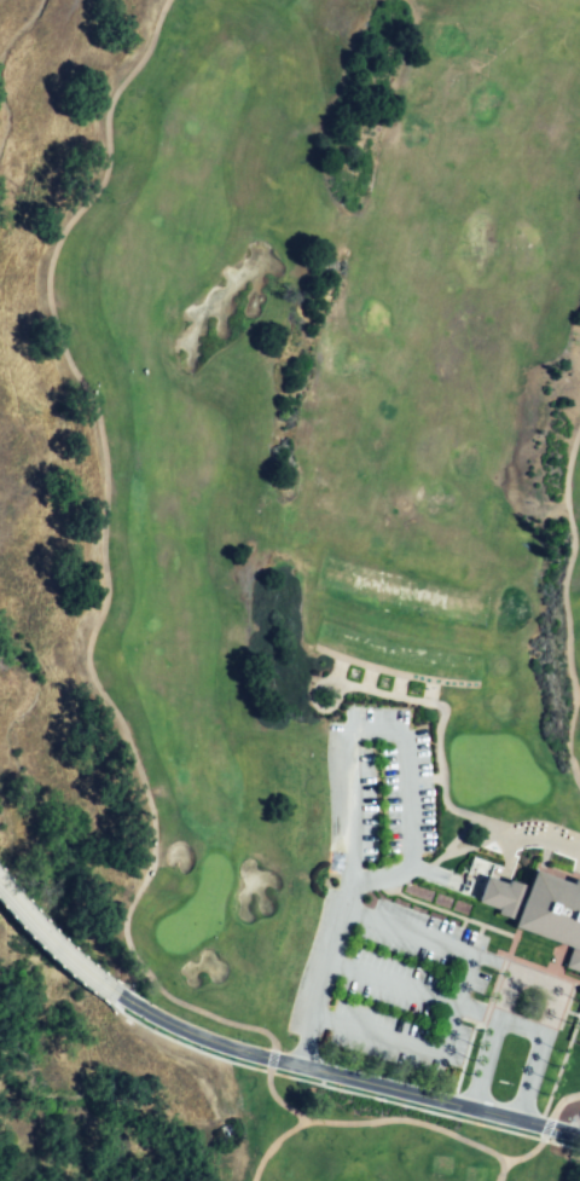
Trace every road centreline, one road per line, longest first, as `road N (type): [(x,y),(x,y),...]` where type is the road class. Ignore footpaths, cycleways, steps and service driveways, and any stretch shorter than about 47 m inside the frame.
road 1 (residential): [(0,878),(88,976),(233,1055),(579,1141)]

